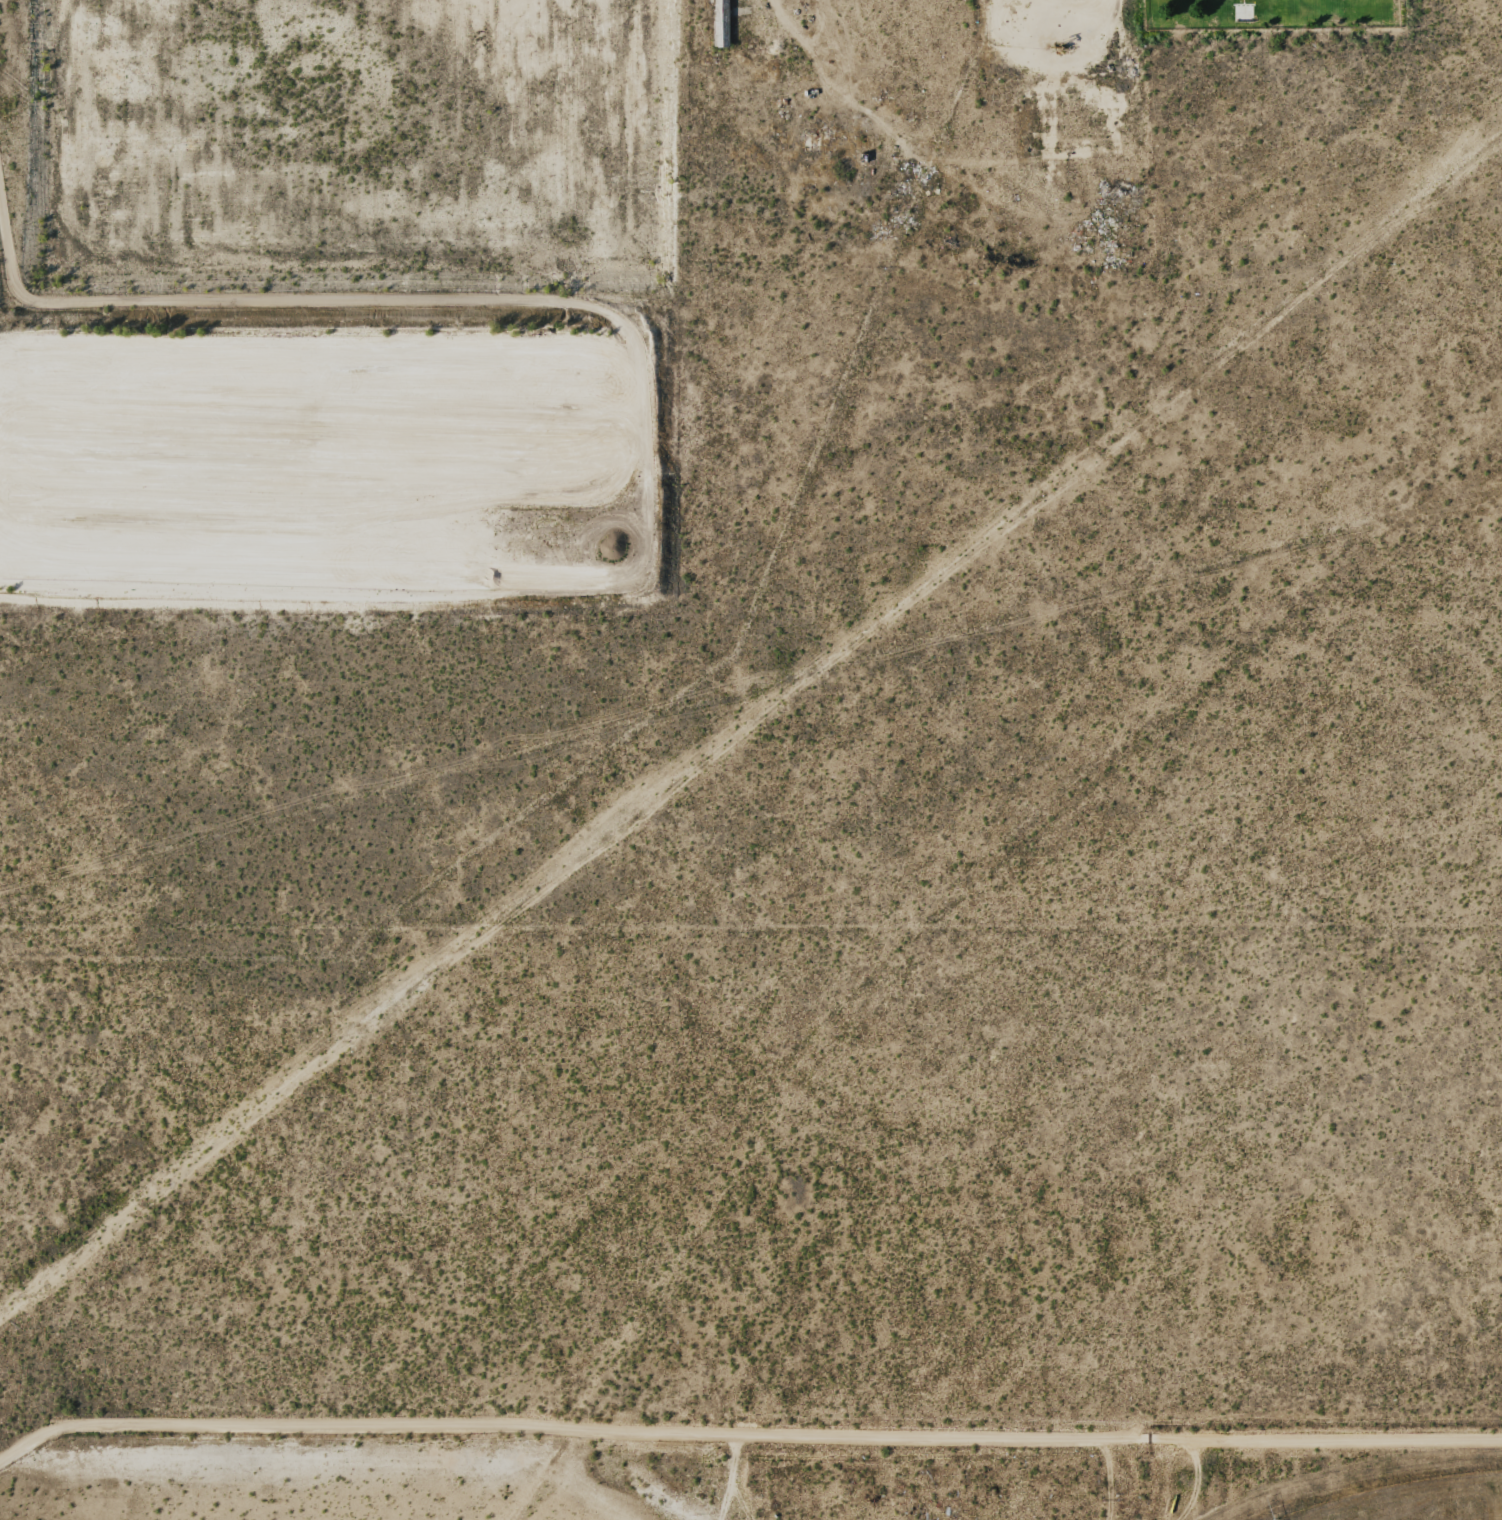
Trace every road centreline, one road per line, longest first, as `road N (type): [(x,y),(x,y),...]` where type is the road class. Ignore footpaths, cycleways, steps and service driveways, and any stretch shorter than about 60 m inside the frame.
road 1 (track): [(1501,1440),(1162,1445)]

